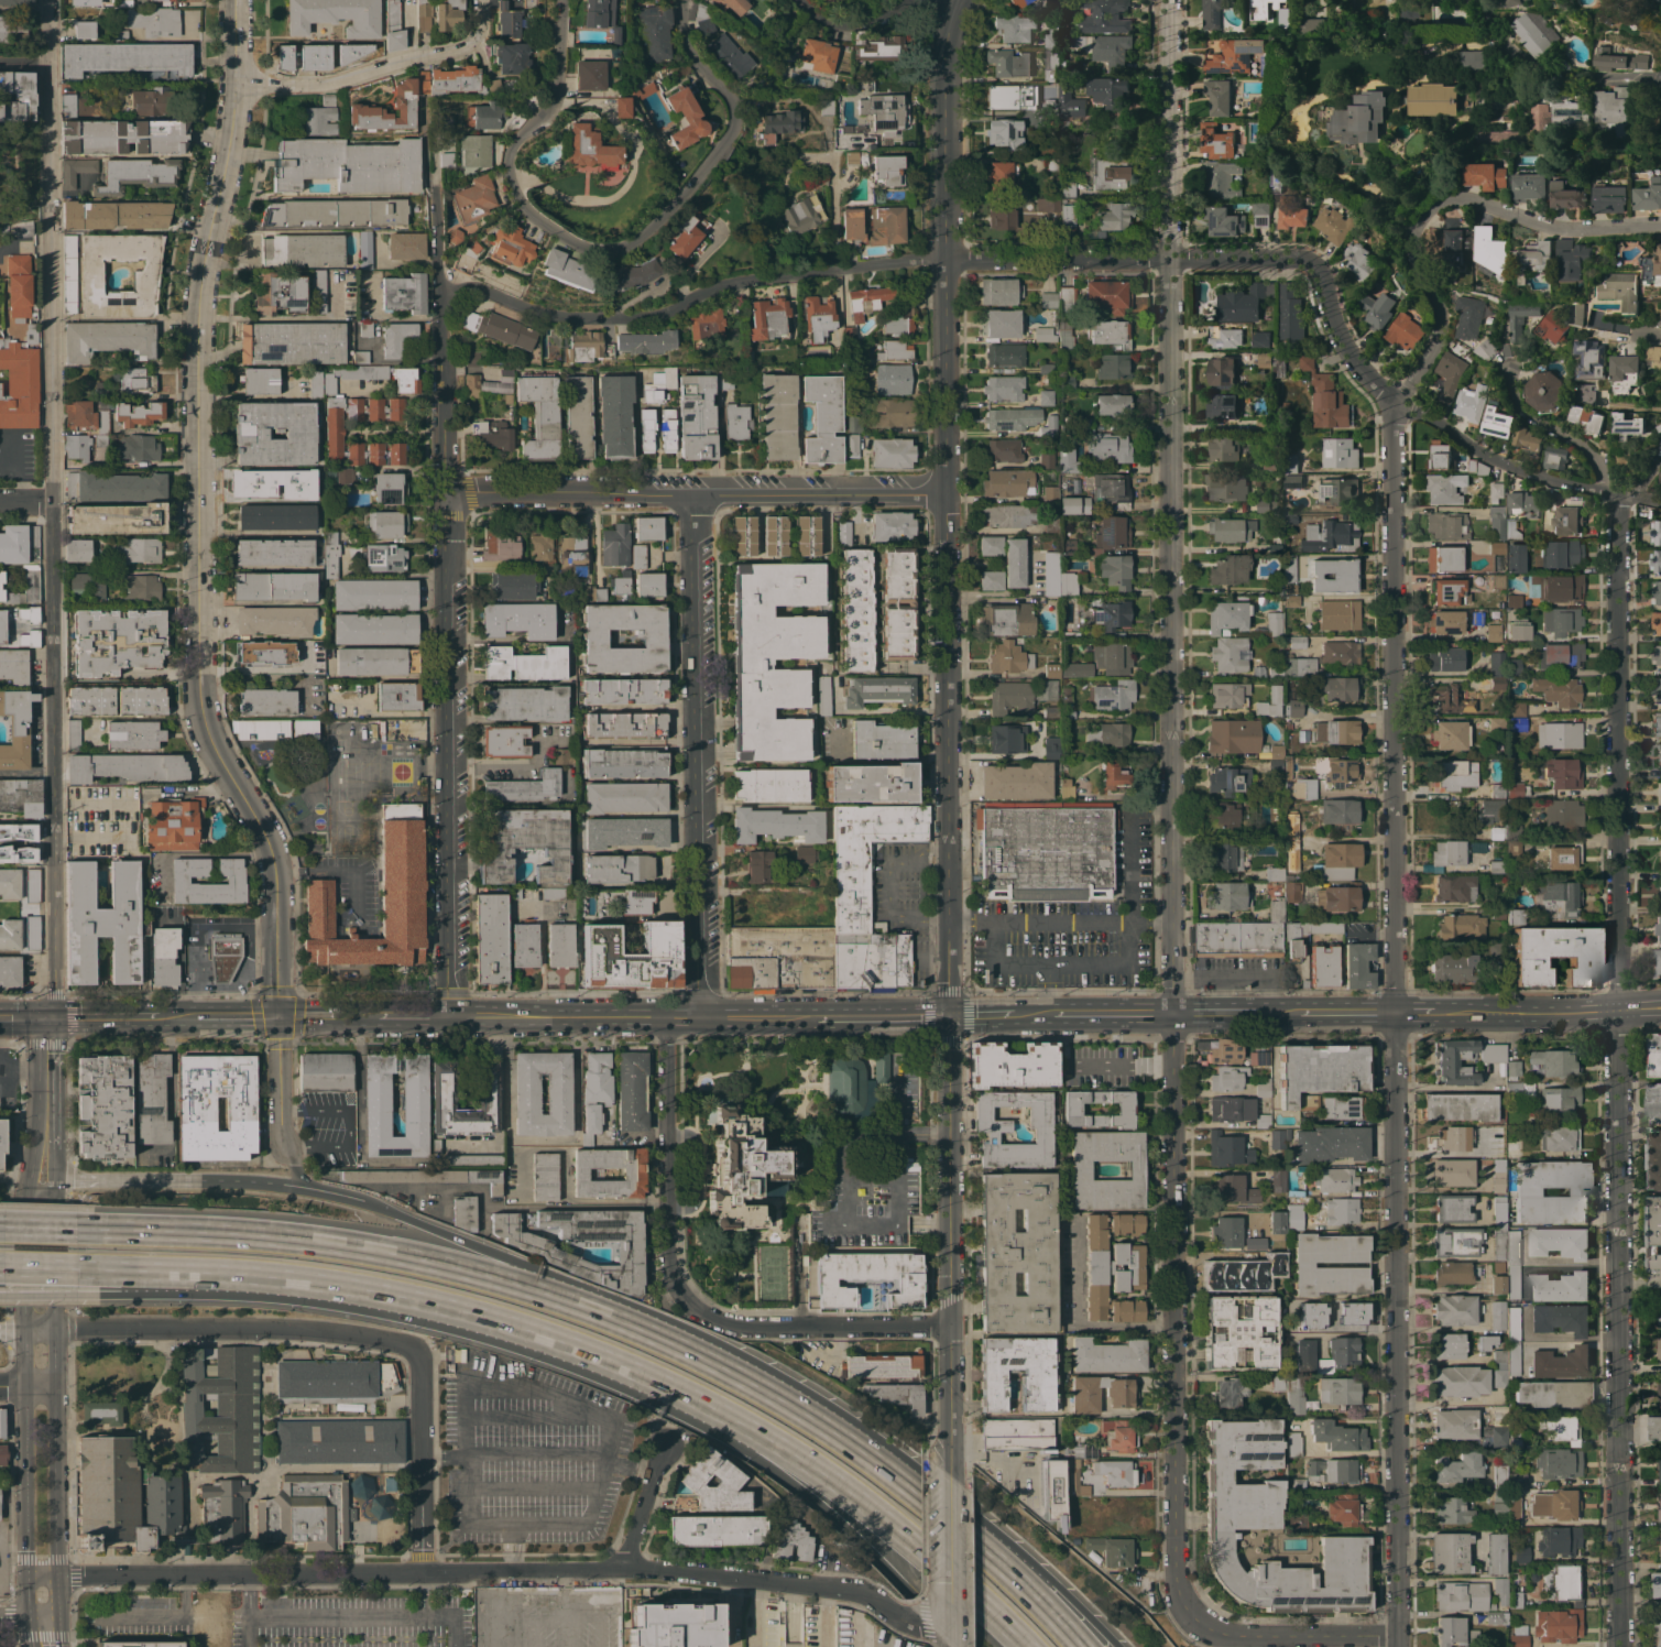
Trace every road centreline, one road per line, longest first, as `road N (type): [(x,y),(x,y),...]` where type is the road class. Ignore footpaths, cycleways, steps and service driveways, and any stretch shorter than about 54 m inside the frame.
road 1 (tertiary): [(949,1475),(941,45),(950,0)]
road 2 (residential): [(1660,505),(1519,472),(1472,450),(1359,370),(1338,341),(1316,274),(1292,258),(944,257),(732,282),(665,313),(586,316),(517,305),(440,274)]
road 3 (residential): [(1399,1646),(1394,425),(1400,400)]
road 4 (residential): [(1621,1646),(1617,498)]
road 5 (tertiary): [(276,1017),(273,852),(203,726),(198,698),(199,317),(239,81),(237,0)]
road 6 (residential): [(50,0),(54,992),(46,1019)]
road 7 (residential): [(1171,1013),(1167,0)]
road 8 (residential): [(447,1017),(448,493),(438,192)]
road 9 (residential): [(1171,1013),(1179,1596),(1195,1622),(1227,1635),(1399,1637)]
road 10 (residential): [(686,0),(687,50),(730,98),(730,133),(644,238),(593,252),(549,233),(509,175),(515,137),(547,109),(556,86),(561,0)]
road 11 (motorway): [(631,1323),(505,1281),(382,1253),(255,1236),(75,1229)]
road 12 (secondary): [(276,1017),(818,1017)]
road 13 (residential): [(693,497),(704,1017)]
road 14 (residential): [(944,500),(448,493)]
road 15 (residential): [(505,1569),(25,1575)]
road 16 (residential): [(1400,400),(1441,324),(1411,249),(1418,221),(1439,200),(1467,198),(1564,231),(1660,225)]
road 17 (motorway): [(666,1386),(876,1513),(1024,1646)]
road 18 (motorway): [(76,1269),(313,1283),(494,1321)]
road 19 (residential): [(931,1628),(828,1586),(703,1572),(520,1569)]
road 20 (motorway): [(76,1295),(250,1297),(494,1321)]
road 21 (motorway): [(666,1386),(806,1493),(965,1646)]
road 22 (residential): [(72,1330),(267,1329),(409,1350)]
road 23 (motorway): [(1115,1646),(1023,1559),(849,1443)]
road 24 (tertiary): [(26,1331),(25,1617),(35,1646)]
road 25 (residential): [(664,1017),(670,1268),(684,1298),(702,1315)]
road 26 (motorway): [(1079,1646),(948,1517),(849,1443)]
road 27 (motorway): [(631,1323),(362,1201)]
road 28 (tertiary): [(57,1617),(55,1330)]
road 29 (residential): [(239,81),(330,83),(456,52),(480,29),(480,0)]
road 30 (motorway): [(849,1443),(631,1323)]
road 31 (residential): [(946,1328),(750,1327),(702,1315)]
road 32 (residential): [(409,1350),(418,1367),(420,1573)]
road 33 (secondary): [(1441,1014),(1660,1007)]
road 34 (motorway): [(494,1321),(666,1386)]
road 35 (motorway): [(300,1187),(124,1179)]
road 36 (tertiary): [(950,1646),(949,1475)]
road 37 (residential): [(1602,493),(1582,448),(1518,406),(1508,366)]
road 38 (tertiary): [(55,1330),(57,1180)]
road 39 (tertiary): [(29,1200),(26,1331)]
road 40 (secondary): [(818,1017),(949,1016)]
road 41 (residential): [(285,1146),(276,1017)]
road 42 (residential): [(622,1568),(665,1448)]

